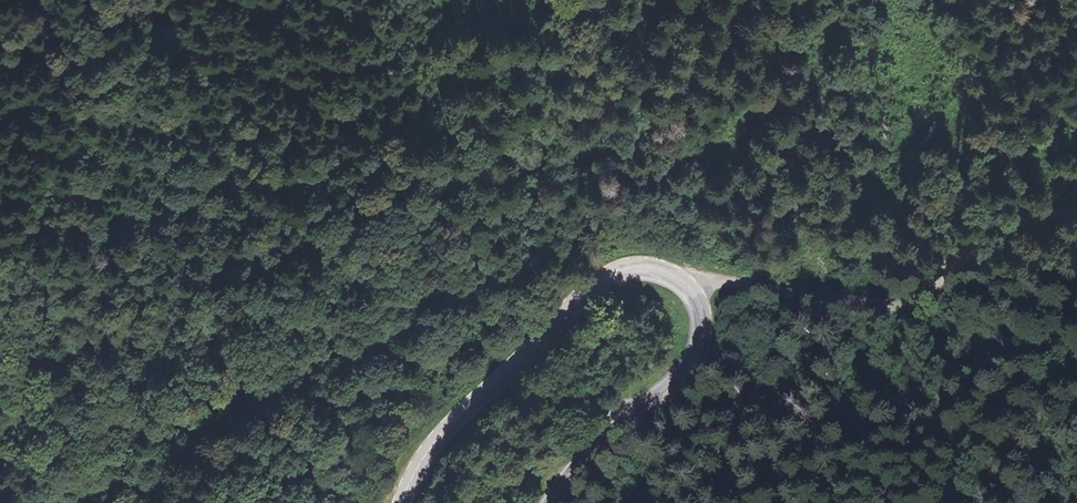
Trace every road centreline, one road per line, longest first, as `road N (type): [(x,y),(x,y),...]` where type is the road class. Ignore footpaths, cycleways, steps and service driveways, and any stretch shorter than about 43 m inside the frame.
road 1 (track): [(830,292),(807,231),(769,171),(714,143),(615,144),(526,176),(459,212),(433,212),(283,289),(223,345),(95,502)]
road 2 (secondary): [(402,502),(432,444),(577,292),(610,271),(637,266),(681,280),(705,312),(697,358),(554,502)]
road 3 (track): [(940,277),(877,297),(751,281),(696,292)]
road 4 (track): [(1076,200),(940,277)]

